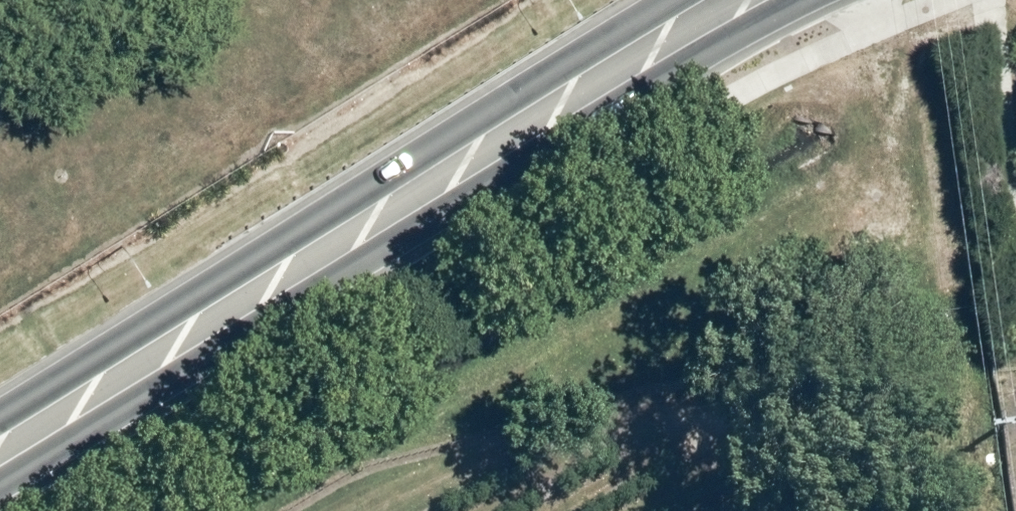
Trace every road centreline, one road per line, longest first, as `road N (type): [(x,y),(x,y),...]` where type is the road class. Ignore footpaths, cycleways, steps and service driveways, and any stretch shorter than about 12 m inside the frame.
road 1 (primary): [(813,0),(654,83),(0,484)]
road 2 (primary): [(0,418),(689,0)]

